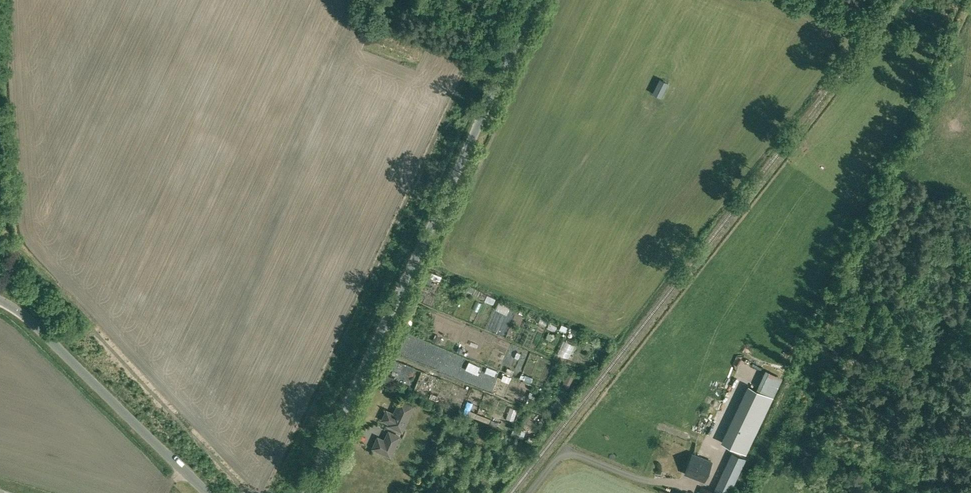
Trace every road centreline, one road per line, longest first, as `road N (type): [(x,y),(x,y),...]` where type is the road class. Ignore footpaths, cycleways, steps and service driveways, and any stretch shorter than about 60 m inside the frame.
road 1 (unclassified): [(305,492),(534,0)]
road 2 (unclassified): [(207,492),(40,330),(0,303)]
road 3 (unclassified): [(531,492),(564,451),(645,482)]

